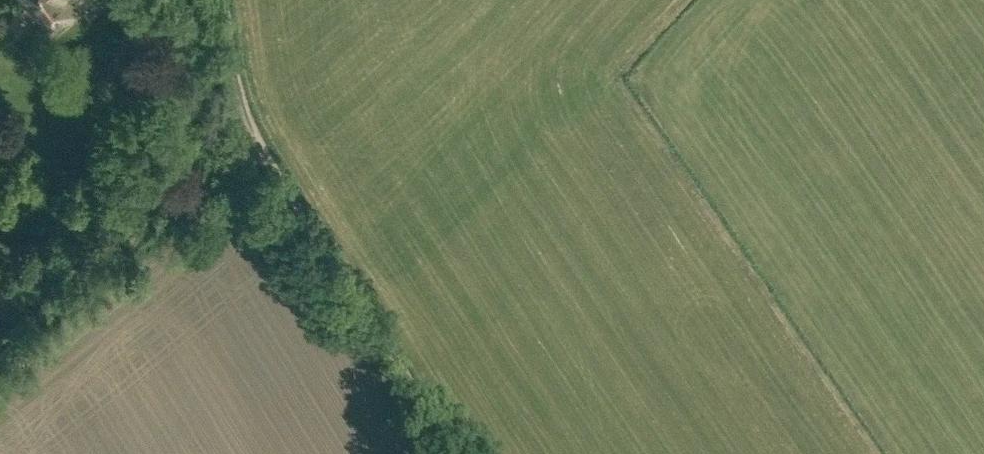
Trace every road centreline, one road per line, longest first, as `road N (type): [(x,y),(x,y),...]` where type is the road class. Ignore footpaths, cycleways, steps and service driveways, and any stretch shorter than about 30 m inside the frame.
road 1 (track): [(459,453),(255,137),(226,52),(224,0)]

